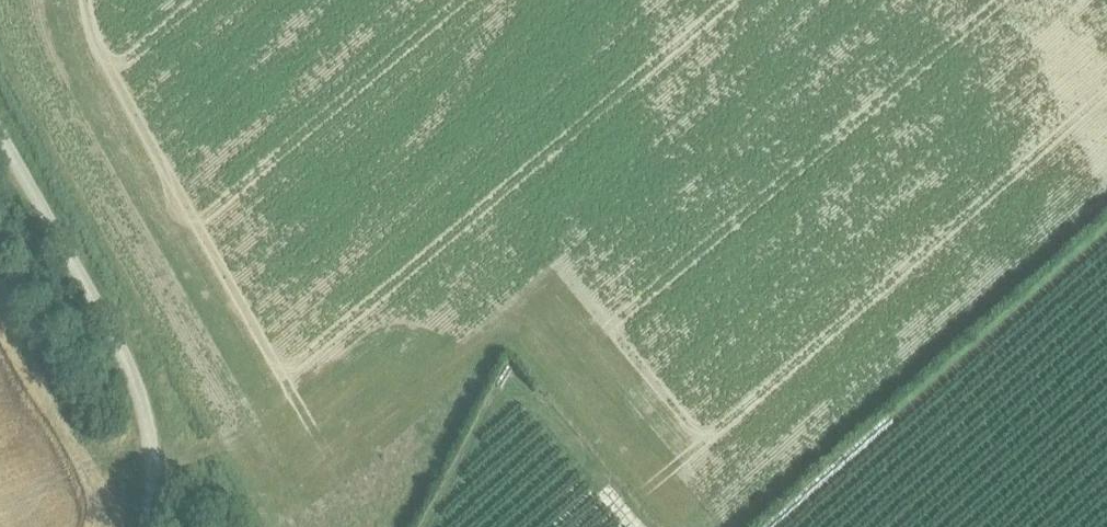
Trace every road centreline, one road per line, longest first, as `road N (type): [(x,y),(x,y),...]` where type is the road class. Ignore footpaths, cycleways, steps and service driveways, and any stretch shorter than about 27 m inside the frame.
road 1 (unclassified): [(150,526),(155,460),(135,378),(0,134)]

